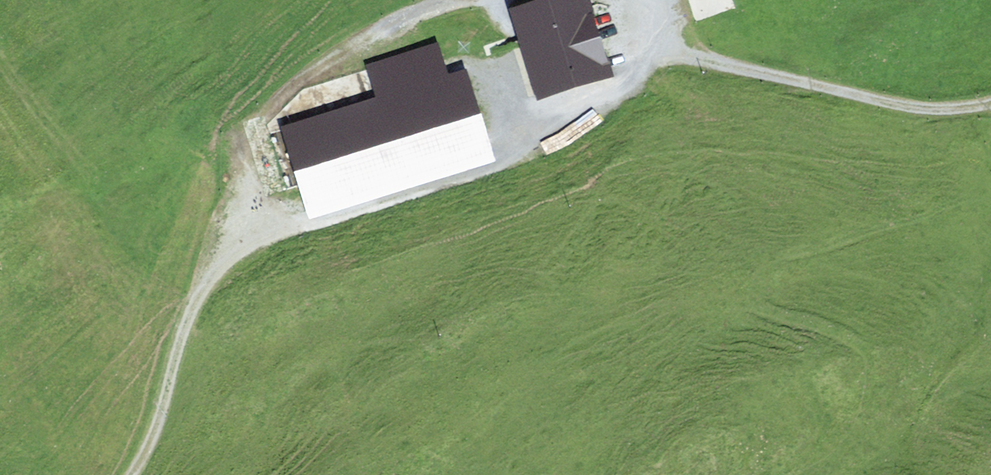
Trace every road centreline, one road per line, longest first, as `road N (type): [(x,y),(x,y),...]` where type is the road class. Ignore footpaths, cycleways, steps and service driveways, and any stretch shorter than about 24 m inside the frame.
road 1 (track): [(990,106),(940,113),(850,100),(700,67),(653,44),(597,125),(491,159),(457,186),(344,199)]
road 2 (track): [(344,199),(207,276),(189,359),(128,474)]
road 3 (track): [(344,199),(422,46),(458,0)]

